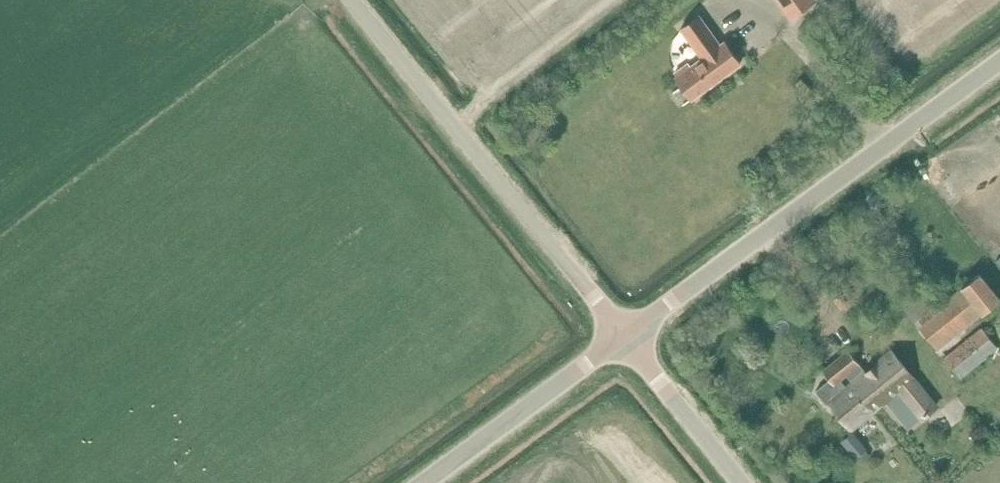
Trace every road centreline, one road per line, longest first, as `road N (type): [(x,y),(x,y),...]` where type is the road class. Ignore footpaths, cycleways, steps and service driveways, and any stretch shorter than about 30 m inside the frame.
road 1 (unclassified): [(623,336),(999,69)]
road 2 (tertiary): [(623,336),(349,0)]
road 3 (unclassified): [(422,482),(623,336)]
road 4 (tertiary): [(741,482),(623,336)]

